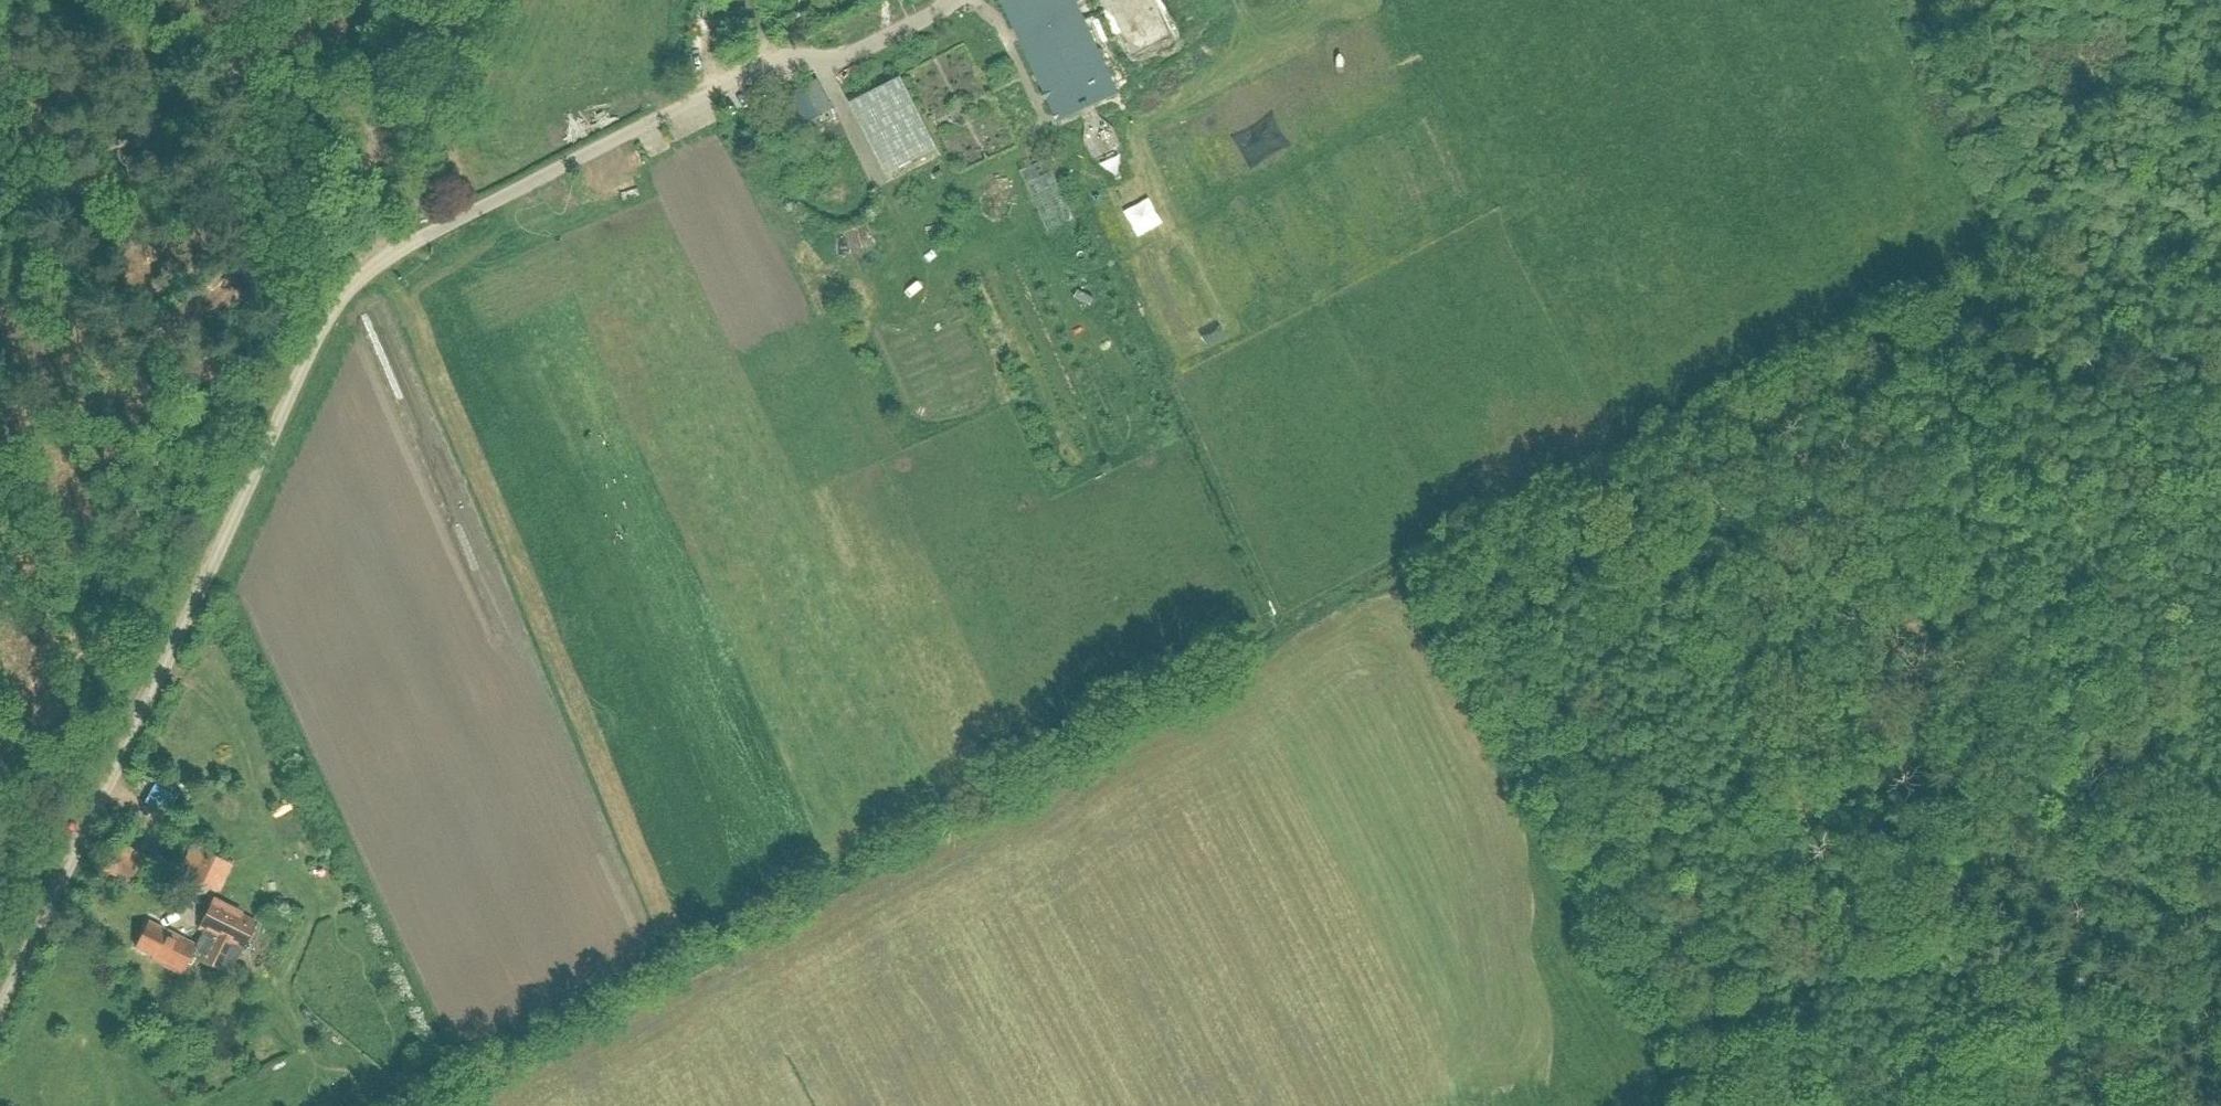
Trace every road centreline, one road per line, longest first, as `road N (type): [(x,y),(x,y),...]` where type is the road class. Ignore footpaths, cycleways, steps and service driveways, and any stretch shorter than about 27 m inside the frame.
road 1 (unclassified): [(363,278),(331,307),(0,1001)]
road 2 (track): [(356,0),(375,114),(363,278)]

